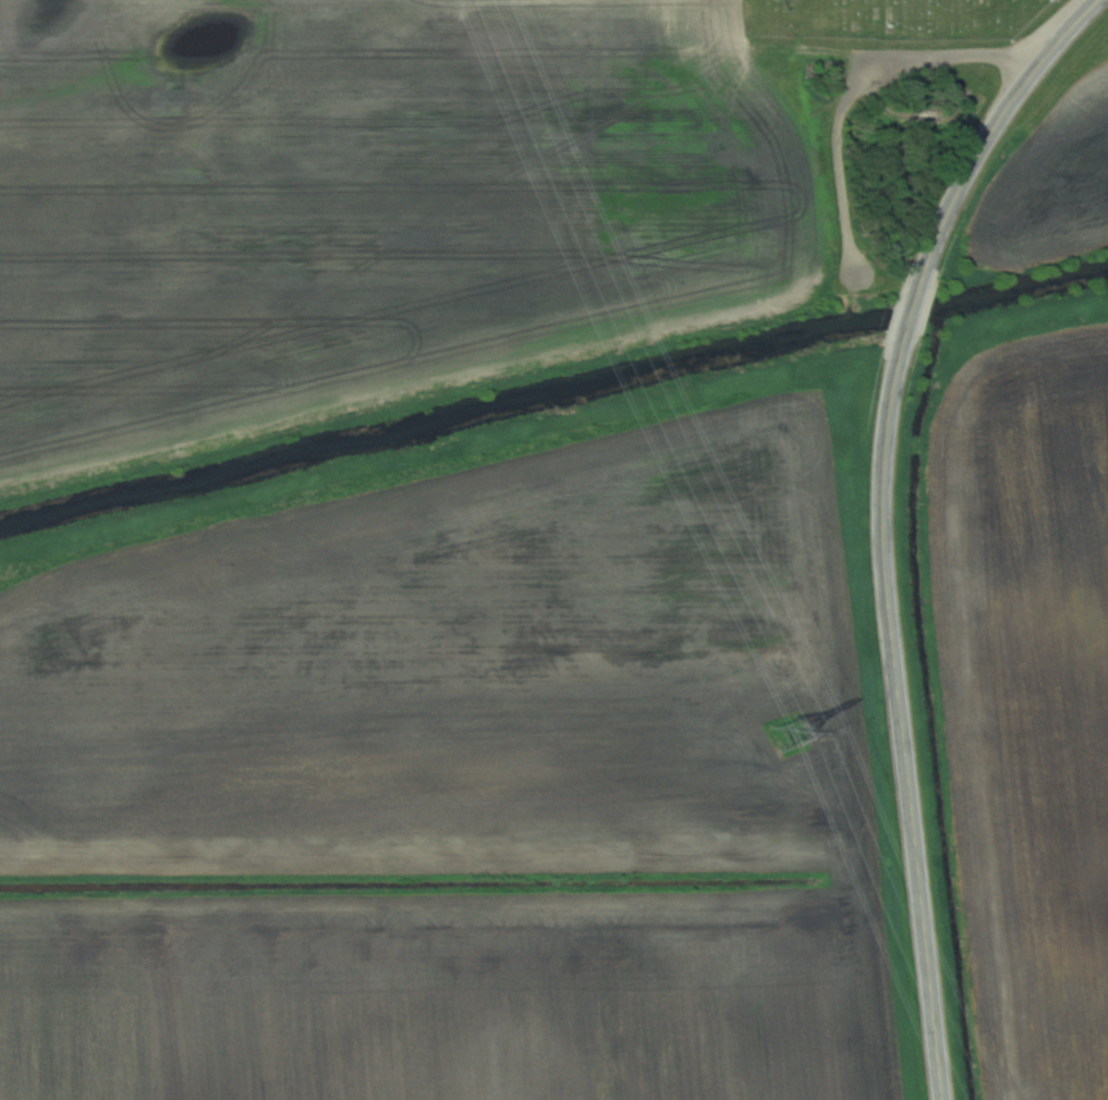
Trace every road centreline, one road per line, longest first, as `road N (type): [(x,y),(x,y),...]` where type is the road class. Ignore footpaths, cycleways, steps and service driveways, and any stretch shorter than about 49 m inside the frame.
road 1 (tertiary): [(887,412),(880,535),(941,1099)]
road 2 (tertiary): [(1096,0),(1006,106),(940,224)]
road 3 (tertiary): [(940,224),(887,412)]

